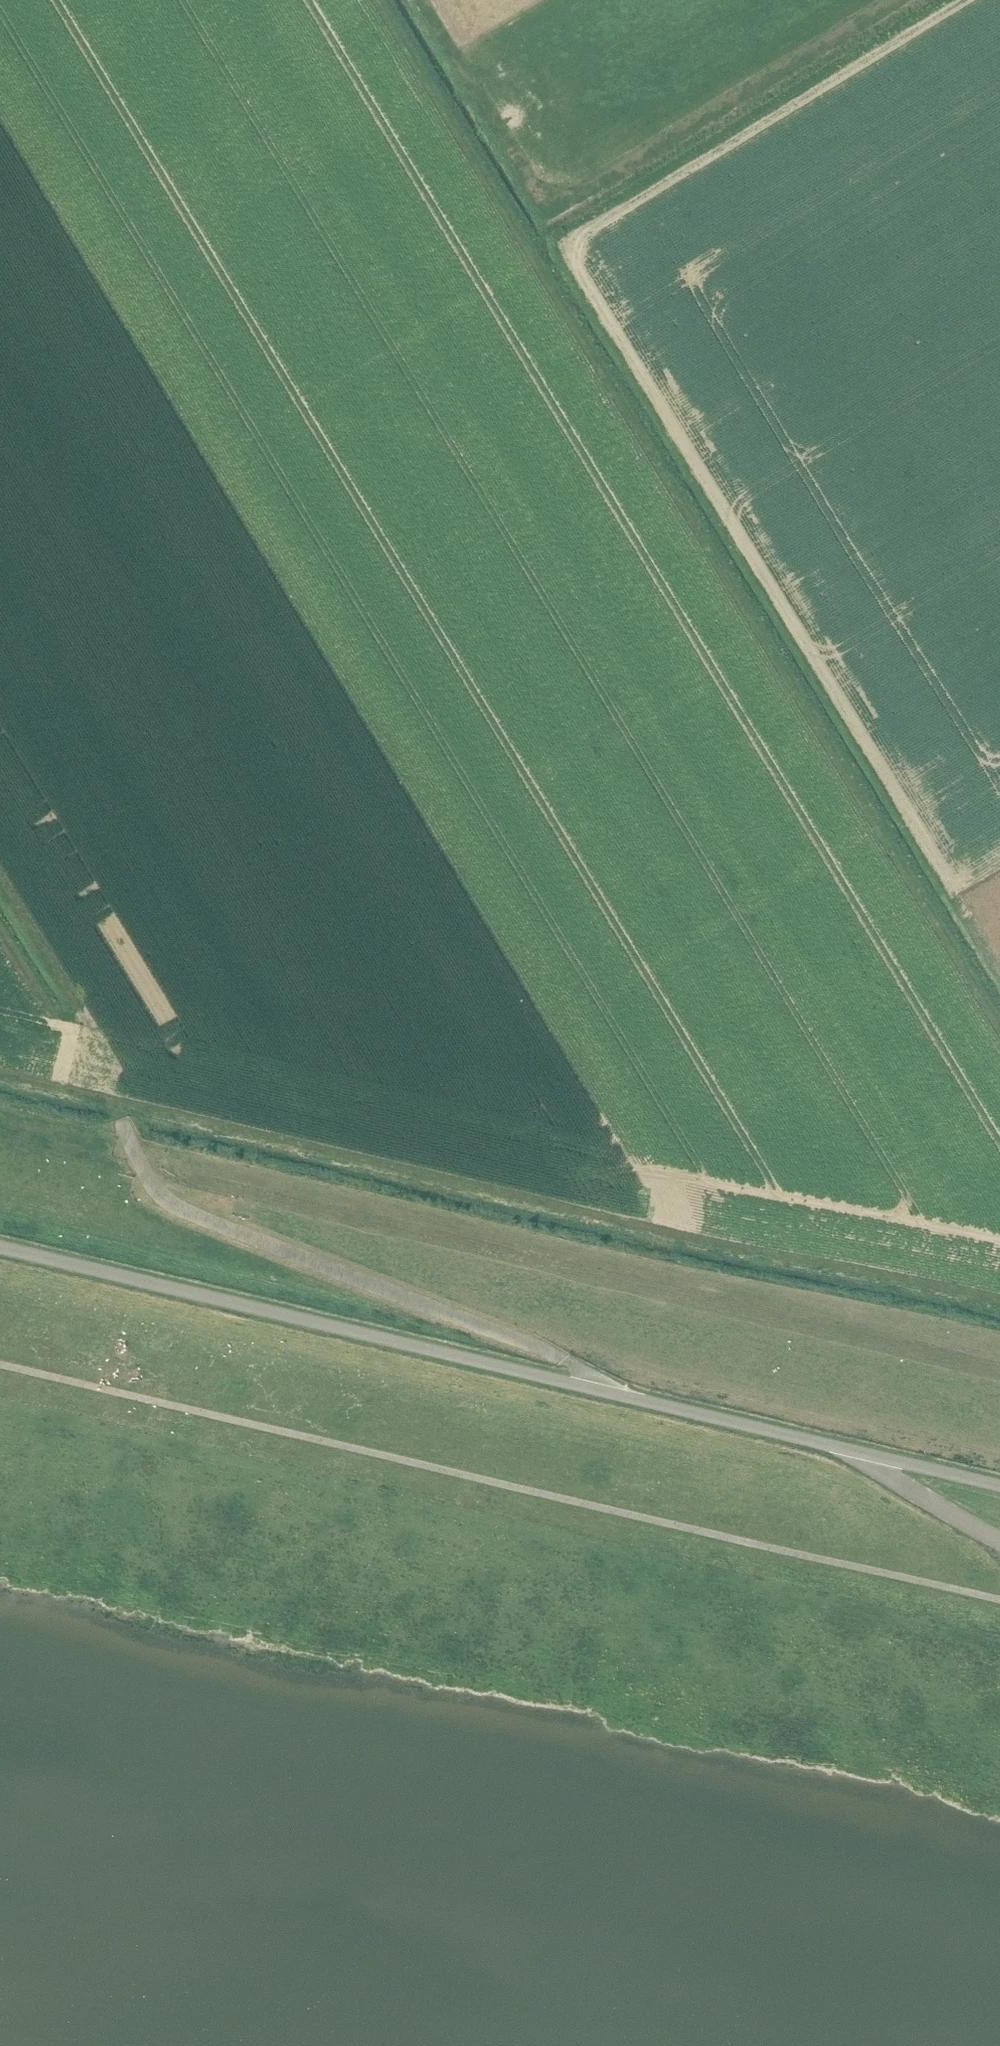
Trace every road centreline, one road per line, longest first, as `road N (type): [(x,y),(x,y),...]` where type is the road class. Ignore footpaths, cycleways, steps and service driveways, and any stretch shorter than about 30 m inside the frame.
road 1 (unclassified): [(999,1486),(0,1249)]
road 2 (track): [(578,1385),(522,1342),(173,1208),(153,1188),(124,1128)]

